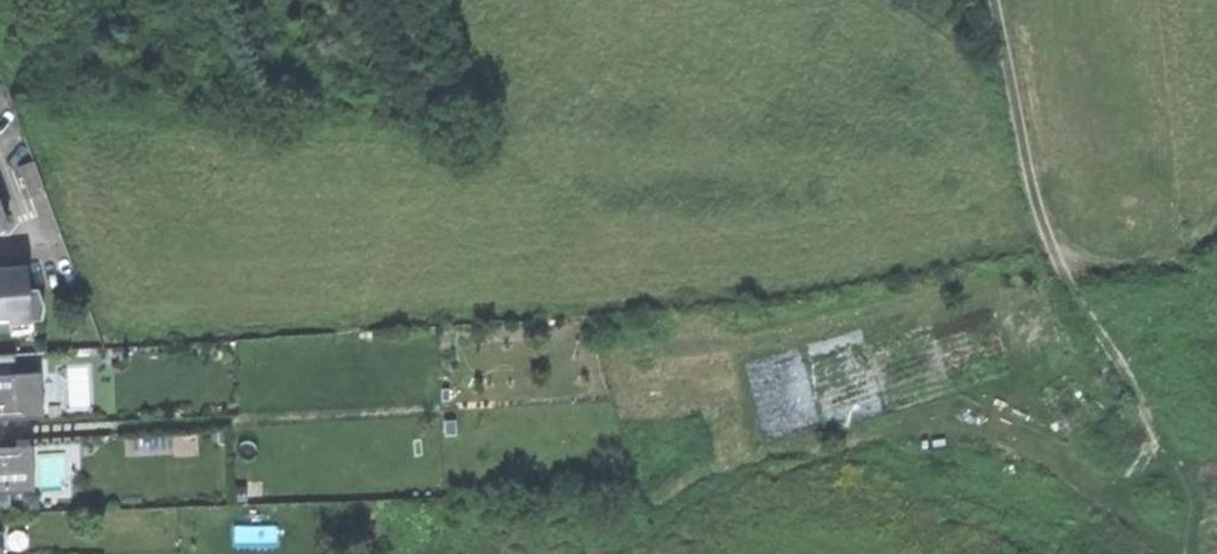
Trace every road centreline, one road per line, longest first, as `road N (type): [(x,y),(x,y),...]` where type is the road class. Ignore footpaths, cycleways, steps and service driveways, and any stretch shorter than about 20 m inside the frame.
road 1 (track): [(990,0),(1043,225),(1057,254),(1105,270),(1154,265),(1199,245)]
road 2 (track): [(1057,254),(1168,445),(1190,553)]

